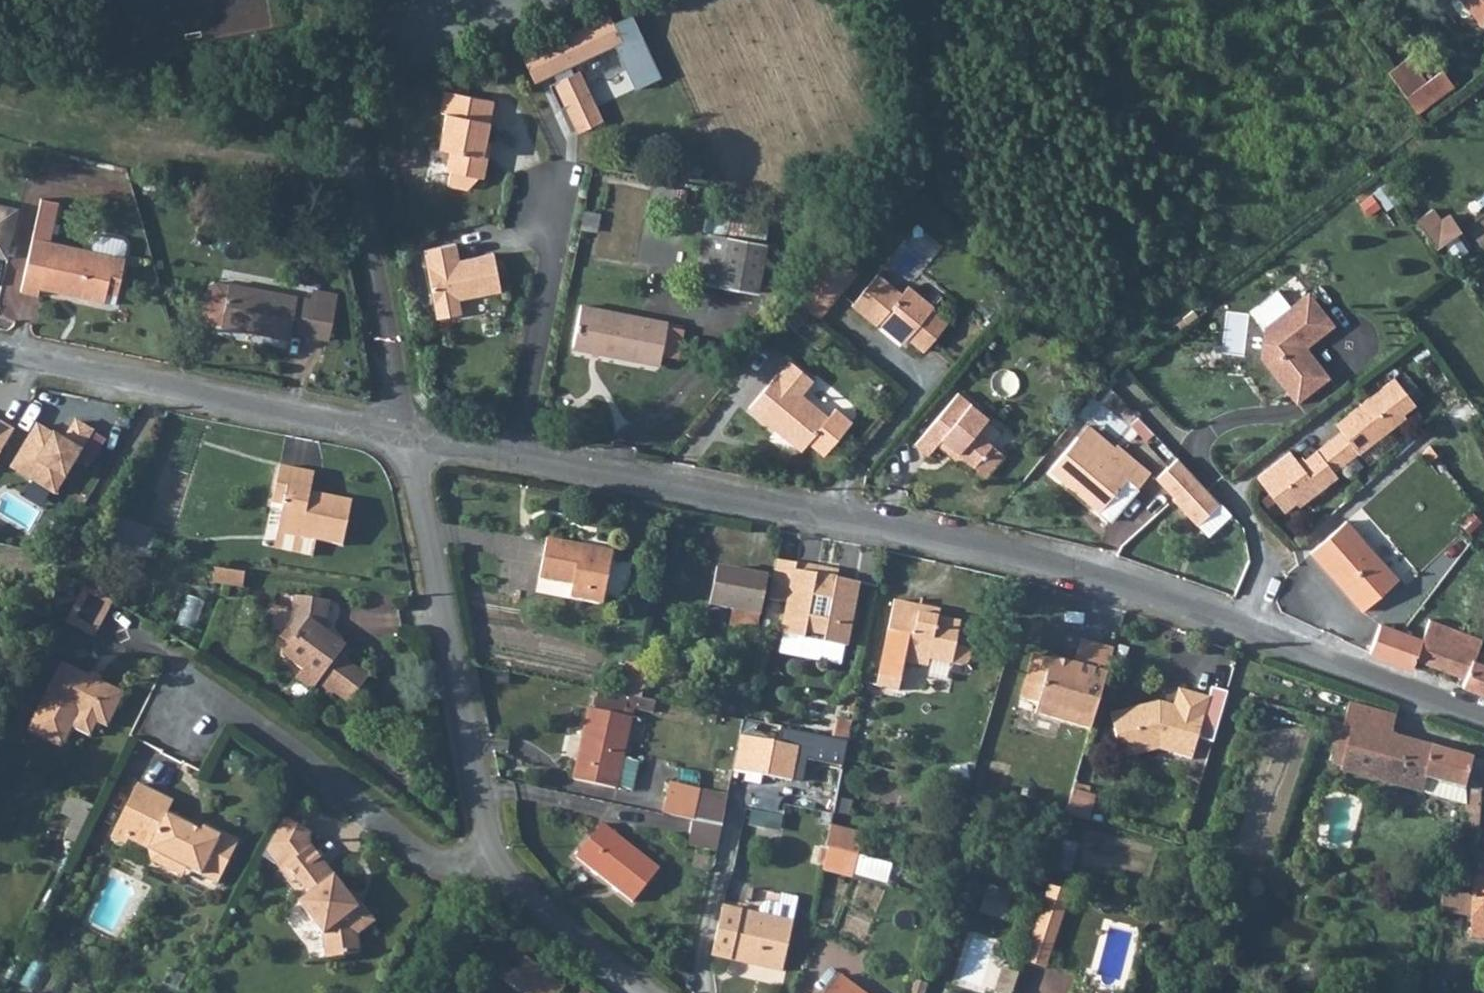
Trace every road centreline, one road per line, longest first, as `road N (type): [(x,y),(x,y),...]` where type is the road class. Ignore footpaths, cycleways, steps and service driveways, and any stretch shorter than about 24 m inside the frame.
road 1 (residential): [(1250,629),(1043,559),(514,457)]
road 2 (residential): [(487,855),(399,433)]
road 3 (residential): [(399,433),(0,357)]
road 4 (residential): [(487,855),(450,869),(238,708),(186,711)]
road 5 (residential): [(514,457),(556,247),(548,191)]
road 6 (residential): [(1483,716),(1250,629)]
road 7 (residential): [(652,992),(534,905),(487,855)]
road 8 (residential): [(324,0),(353,147)]
road 9 (residential): [(1250,629),(1268,560),(1233,495)]

